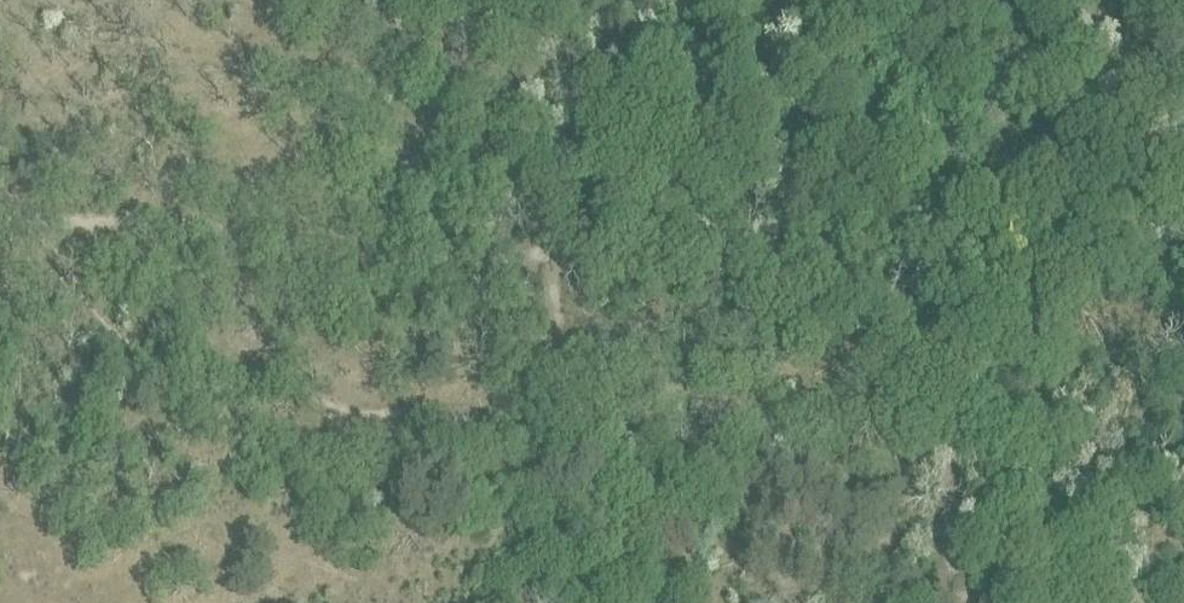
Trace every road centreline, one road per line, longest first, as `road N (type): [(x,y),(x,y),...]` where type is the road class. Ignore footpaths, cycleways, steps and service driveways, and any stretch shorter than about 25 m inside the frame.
road 1 (track): [(1183,144),(1091,147),(981,186),(916,224),(756,255),(411,260),(314,252),(159,222),(34,218)]
road 2 (track): [(756,255),(911,395),(932,442),(953,566),(969,602)]
road 3 (track): [(553,256),(746,59),(745,0)]

